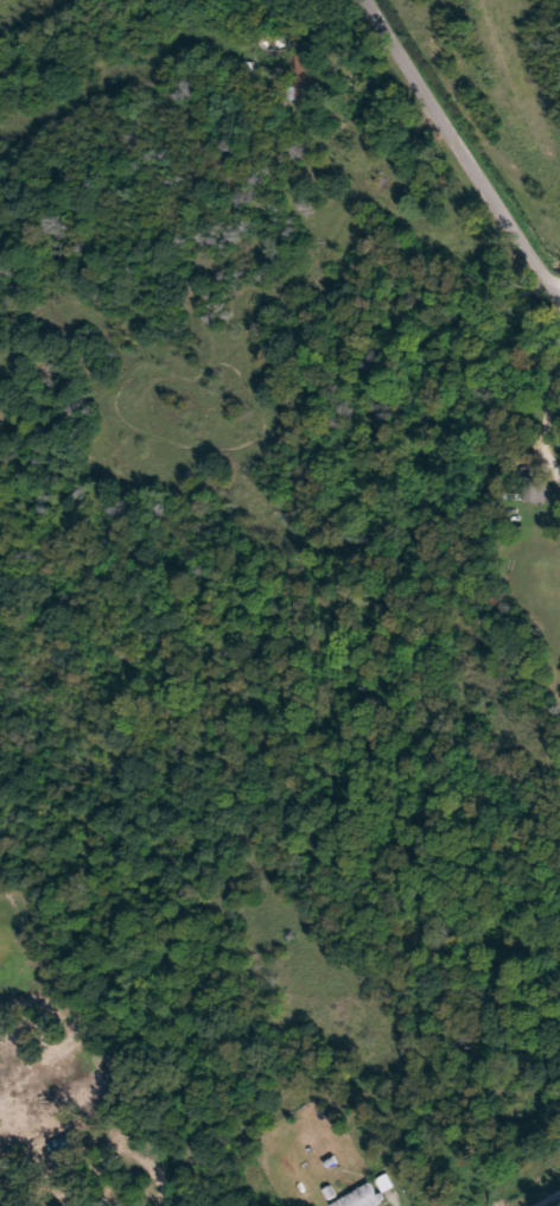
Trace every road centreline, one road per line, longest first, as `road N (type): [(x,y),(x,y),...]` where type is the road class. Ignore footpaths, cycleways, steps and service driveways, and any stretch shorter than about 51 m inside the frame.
road 1 (residential): [(556,288),(368,0)]

